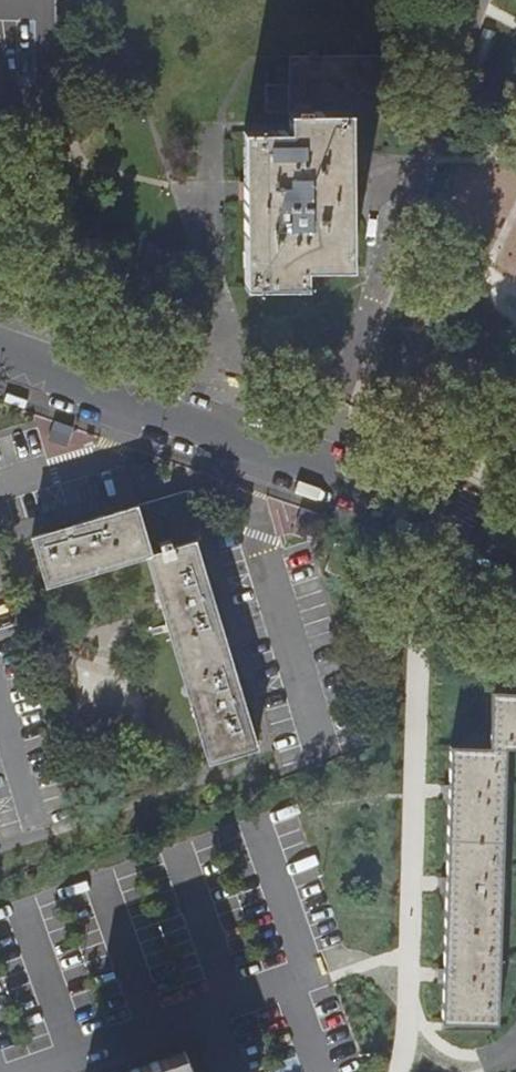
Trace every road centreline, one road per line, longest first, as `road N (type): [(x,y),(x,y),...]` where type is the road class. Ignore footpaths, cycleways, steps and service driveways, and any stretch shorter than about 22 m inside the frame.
road 1 (residential): [(0,358),(318,462),(515,553)]

